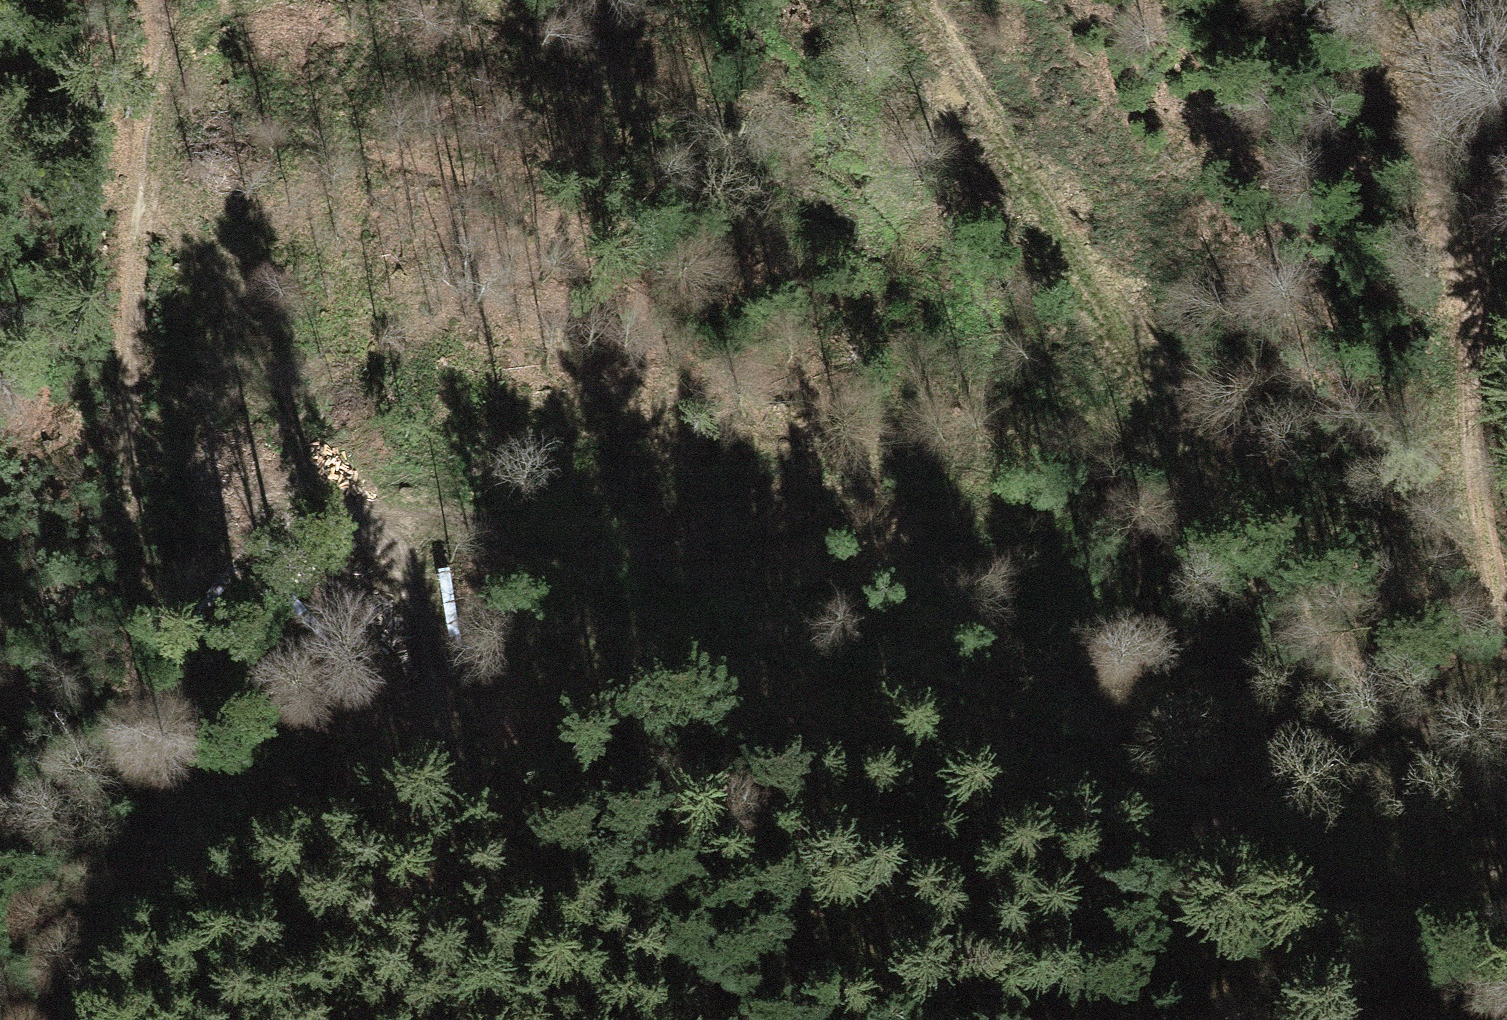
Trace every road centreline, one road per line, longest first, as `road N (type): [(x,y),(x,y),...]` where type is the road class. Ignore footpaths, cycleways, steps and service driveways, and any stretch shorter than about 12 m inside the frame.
road 1 (track): [(358,515),(470,528),(707,630),(953,692),(1032,722),(1283,858),(1353,883),(1433,896),(1469,891),(1506,865)]
road 2 (track): [(1506,787),(1363,677),(1285,601),(919,0)]
road 3 (track): [(745,1019),(457,746),(424,724),(390,716),(293,741),(186,812),(136,875),(63,1019)]
road 4 (track): [(457,746),(428,611),(408,566),(309,455),(165,194),(160,132),(176,53),(194,29),(246,0)]
road 5 (track): [(165,194),(144,229),(133,289),(136,875)]
road 6 (track): [(1506,623),(1486,529),(1469,323),(1487,234),(1506,185)]
road 7 (track): [(497,0),(565,39),(652,120),(853,229)]
road 8 (track): [(358,515),(306,535),(238,599),(194,703),(186,812)]
road 9 (track): [(1469,323),(1438,201),(1439,130),(1461,76),(1506,18)]

